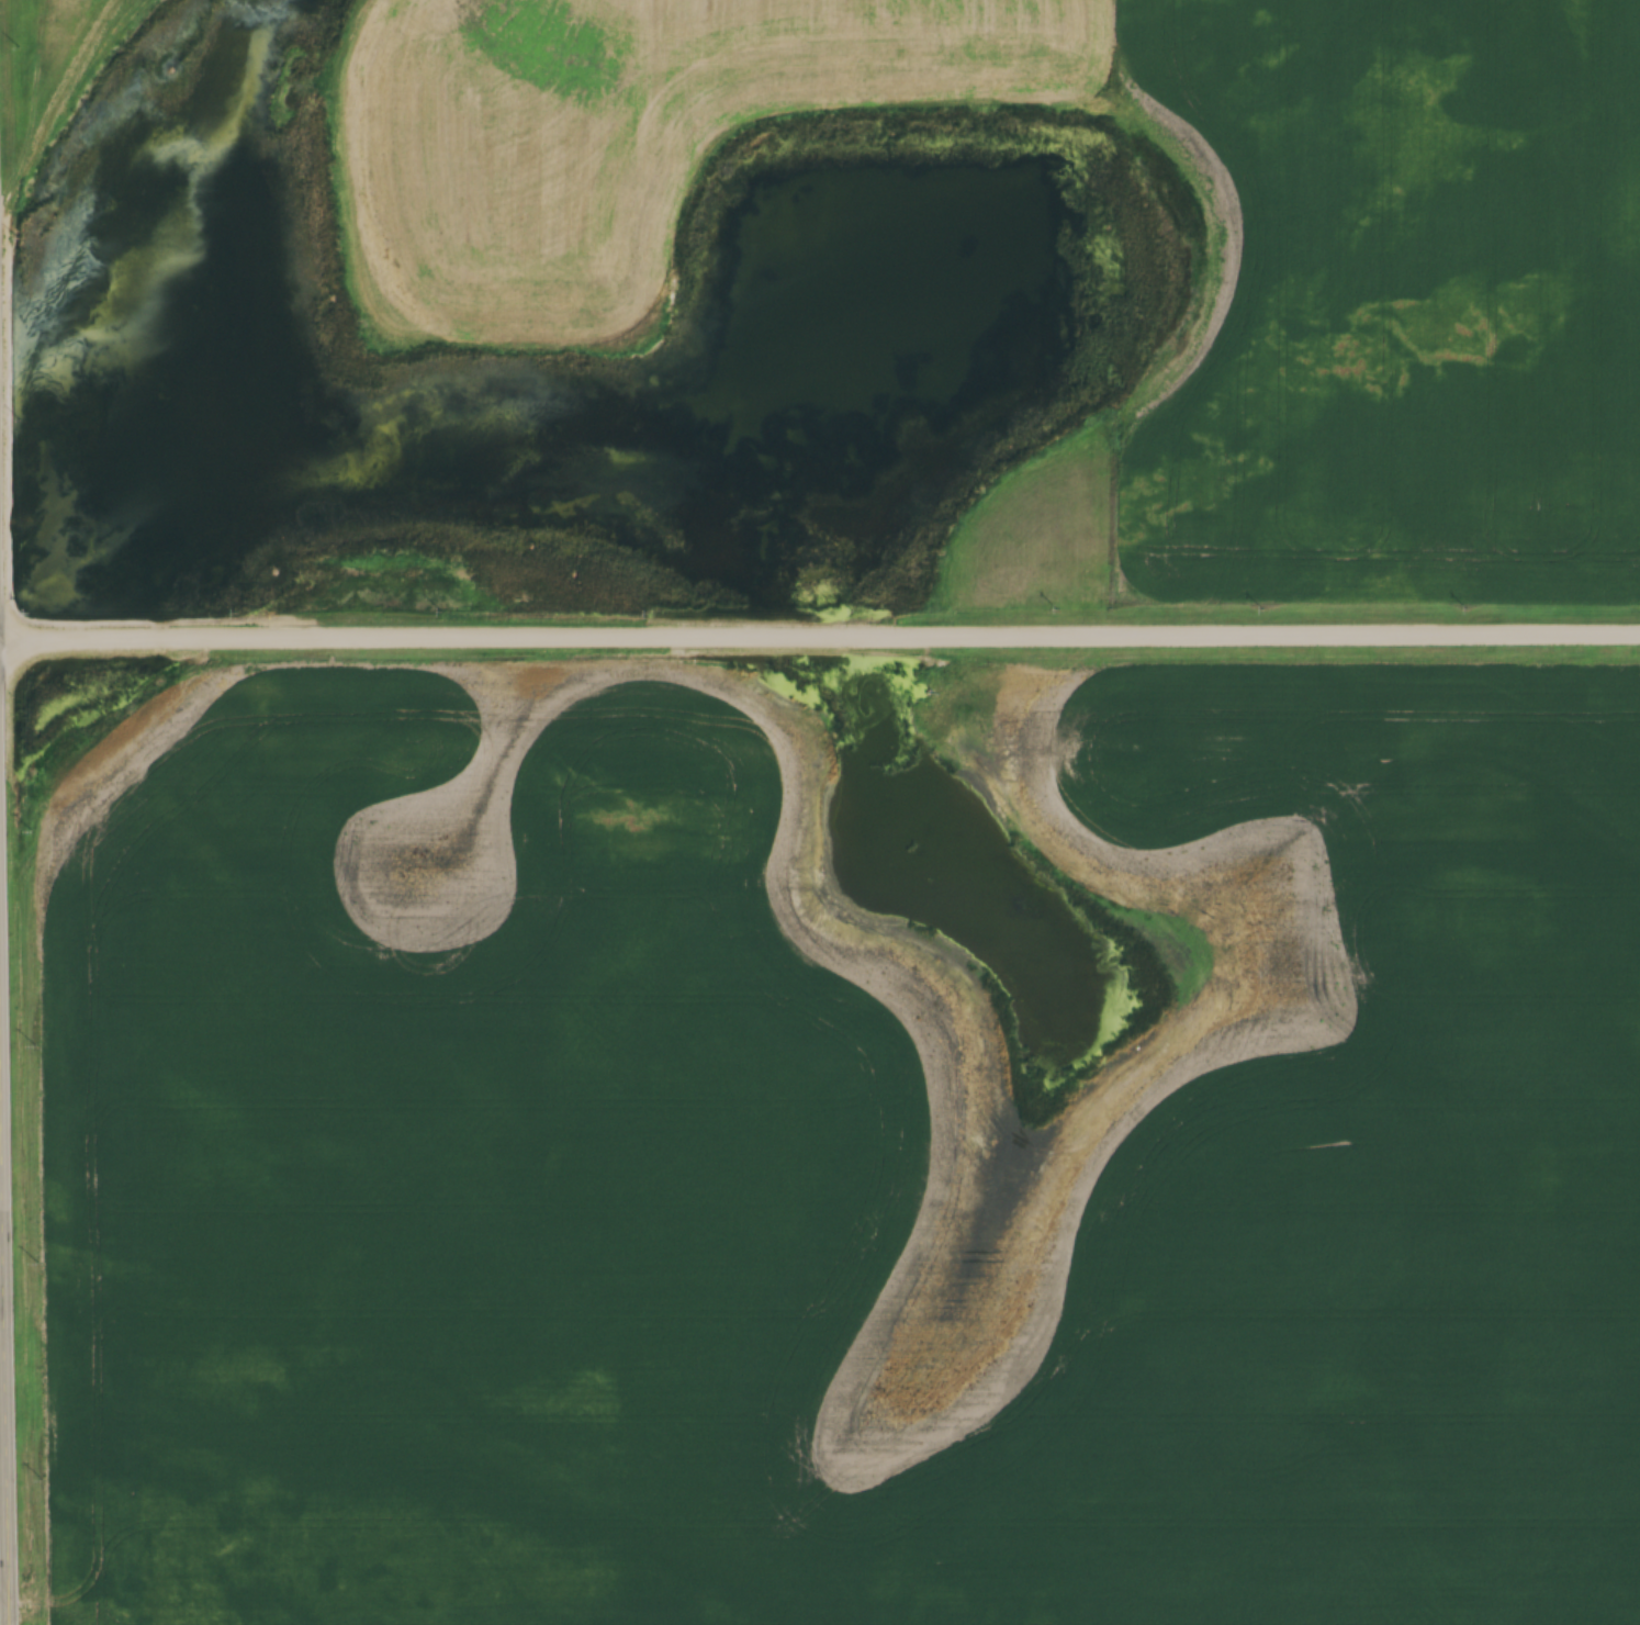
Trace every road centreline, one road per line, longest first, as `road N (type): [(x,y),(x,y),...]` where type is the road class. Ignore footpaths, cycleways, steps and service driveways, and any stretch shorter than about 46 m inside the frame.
road 1 (residential): [(1639,638),(1,642)]
road 2 (tertiary): [(16,1624),(0,585)]

